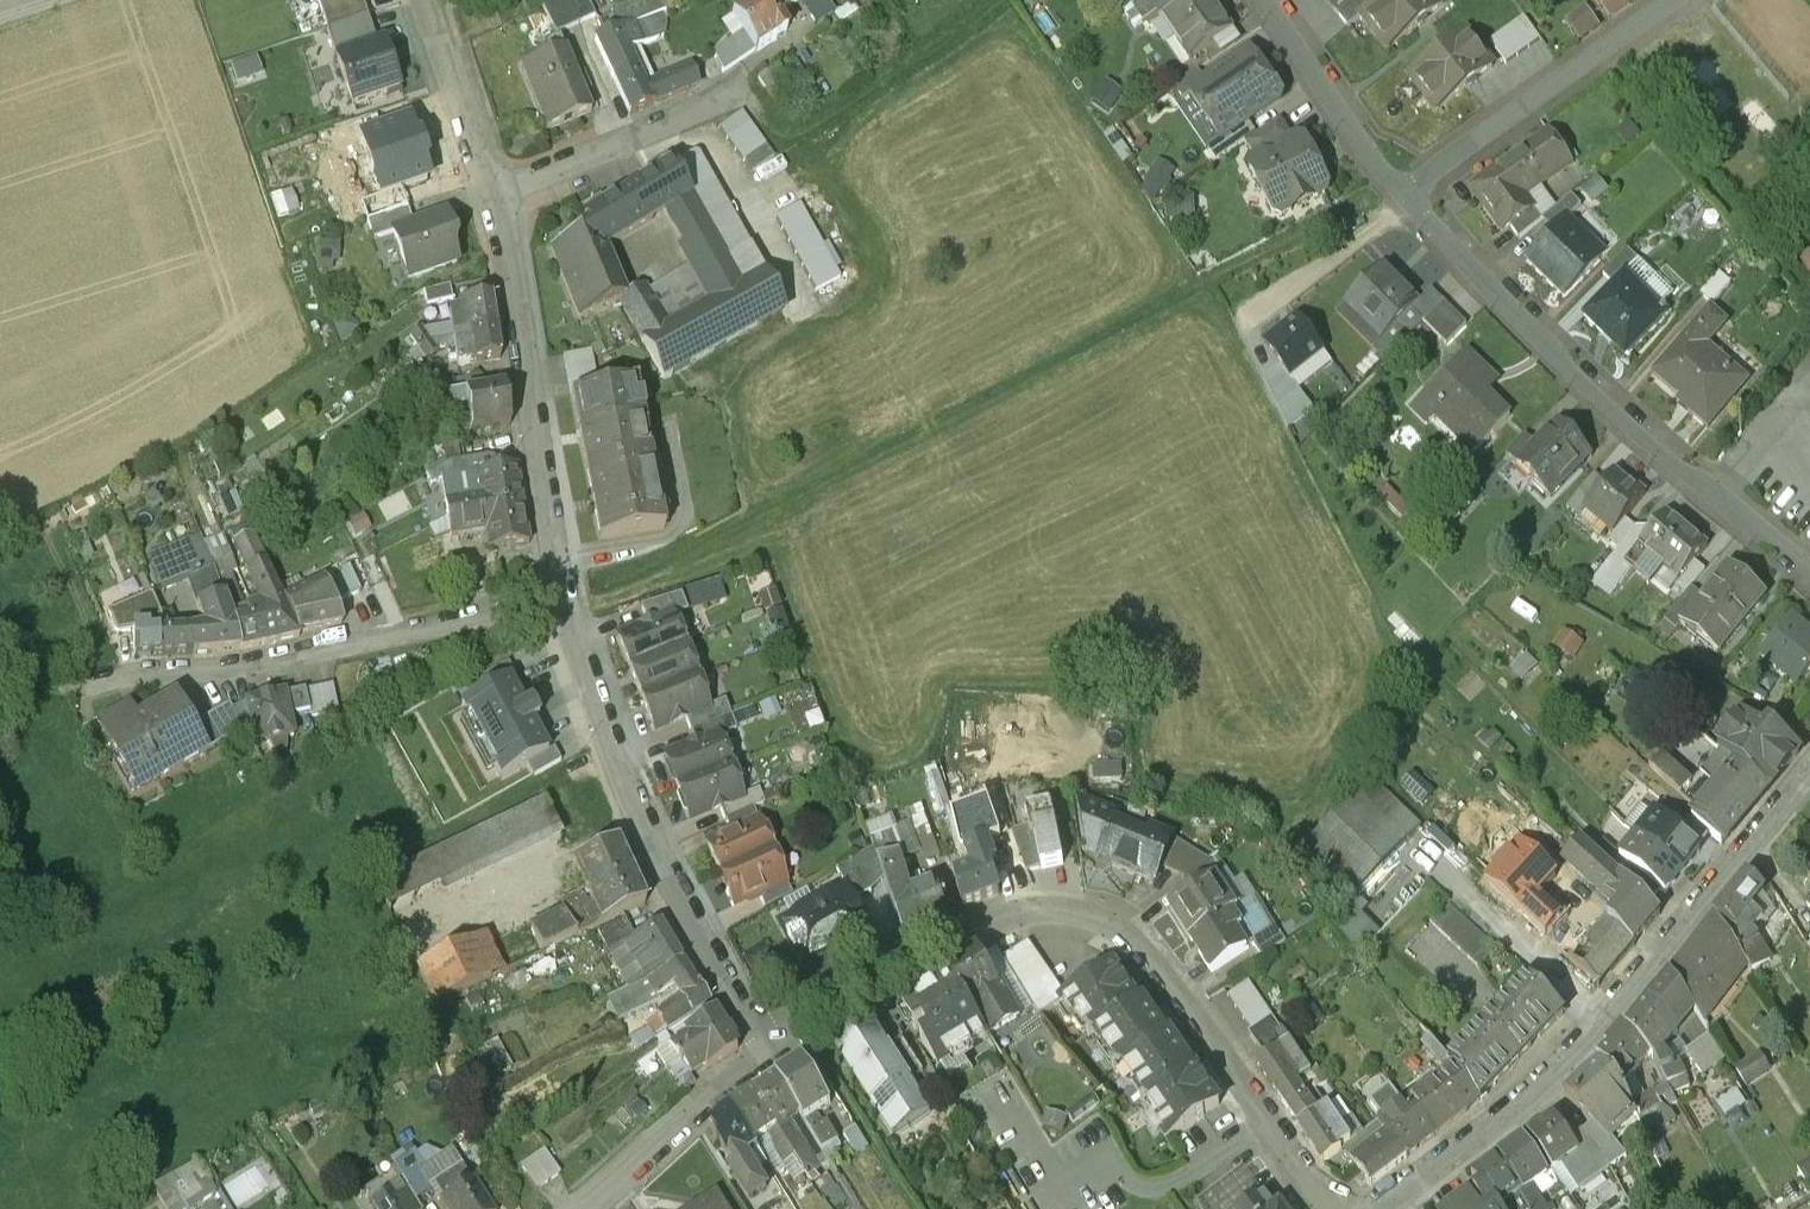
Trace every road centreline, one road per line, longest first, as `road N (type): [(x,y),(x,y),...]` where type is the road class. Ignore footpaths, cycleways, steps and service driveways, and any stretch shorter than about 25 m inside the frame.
road 1 (residential): [(774,1044),(917,951),(998,916),(1096,915),(1151,960),(1330,1208)]
road 2 (residential): [(1809,764),(1597,1029),(1532,1092),(1375,1208)]
road 3 (residential): [(1408,192),(1571,362),(1809,574)]
road 4 (residential): [(567,598),(236,666),(78,683)]
road 5 (residential): [(567,598),(615,753),(661,854),(774,1044)]
road 6 (residential): [(491,187),(567,598)]
road 7 (residential): [(1408,192),(1674,0)]
road 8 (residential): [(491,187),(740,86)]
road 9 (residential): [(774,1044),(596,1208)]
road 10 (residential): [(1271,0),(1408,192)]
road 11 (residential): [(433,0),(491,187)]

